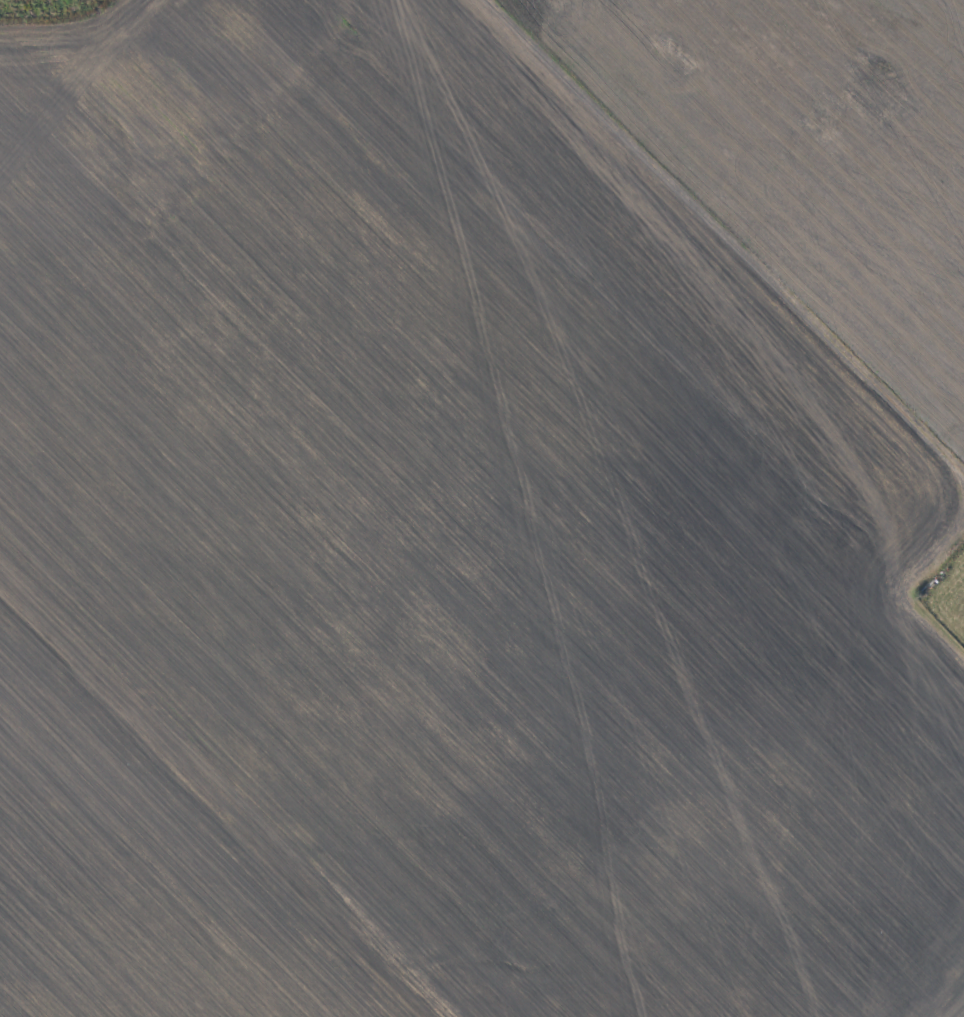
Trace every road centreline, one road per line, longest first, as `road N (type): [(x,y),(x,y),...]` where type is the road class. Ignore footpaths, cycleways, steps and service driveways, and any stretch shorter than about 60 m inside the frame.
road 1 (residential): [(963,477),(487,0)]

